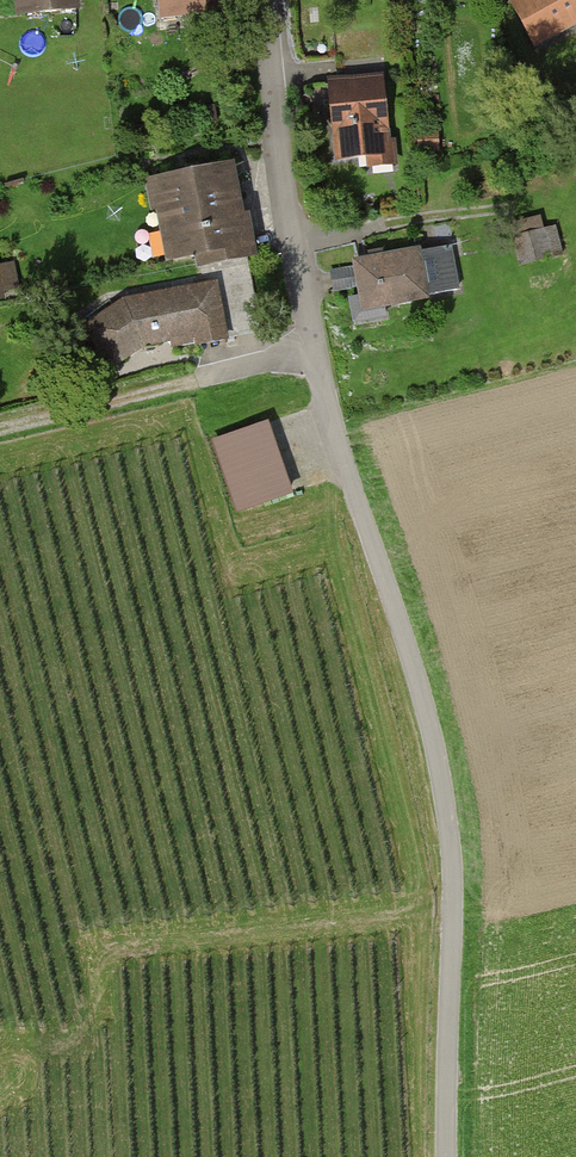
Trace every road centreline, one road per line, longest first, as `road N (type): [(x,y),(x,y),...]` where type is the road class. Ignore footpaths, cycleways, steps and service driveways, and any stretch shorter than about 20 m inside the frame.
road 1 (unclassified): [(446,1156),(452,891),(432,729),(320,378),(297,270),(266,0)]
road 2 (track): [(452,902),(111,951),(80,1041),(38,1053)]

